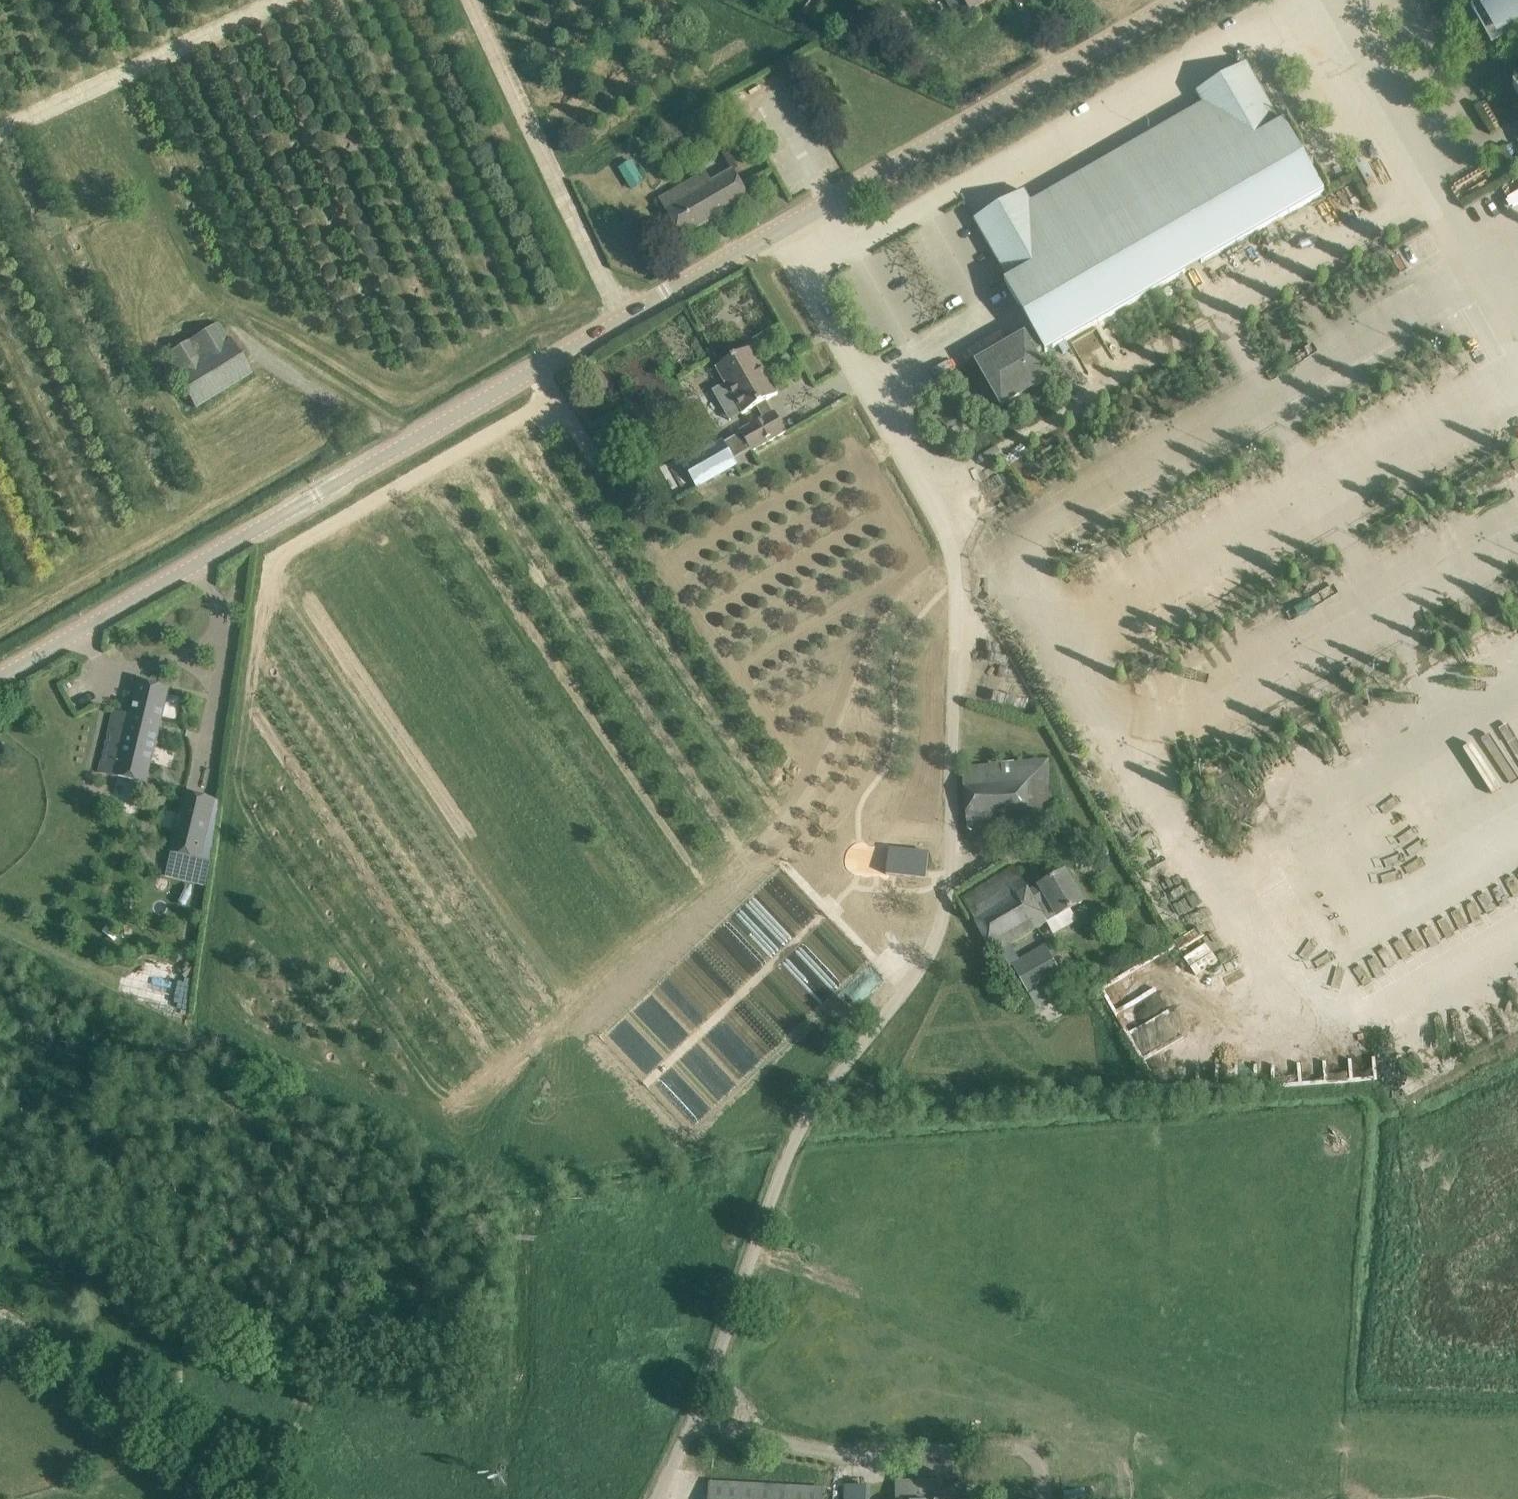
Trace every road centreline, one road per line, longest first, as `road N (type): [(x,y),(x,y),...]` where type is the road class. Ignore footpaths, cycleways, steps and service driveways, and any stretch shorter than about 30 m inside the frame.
road 1 (unclassified): [(651,1498),(719,1359),(787,1158),(822,1098),(927,962),(946,917),(960,804),(956,533),(779,235)]
road 2 (tertiary): [(0,675),(779,235)]
road 3 (tertiary): [(779,235),(1186,0)]
road 4 (tertiary): [(259,1498),(188,1432),(0,1310)]

